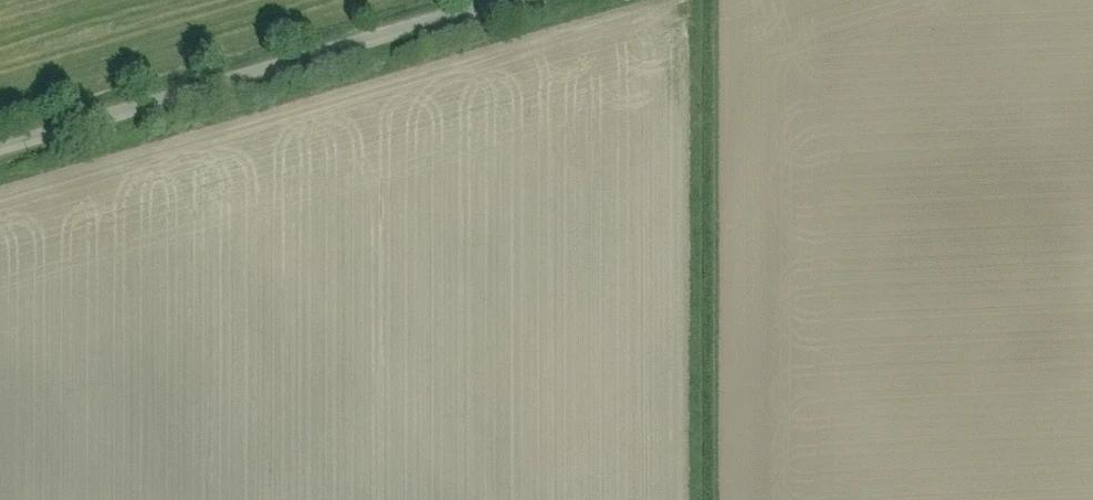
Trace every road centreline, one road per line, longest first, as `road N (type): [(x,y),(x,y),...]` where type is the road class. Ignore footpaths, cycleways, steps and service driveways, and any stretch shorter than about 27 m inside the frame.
road 1 (unclassified): [(515,0),(0,154)]

